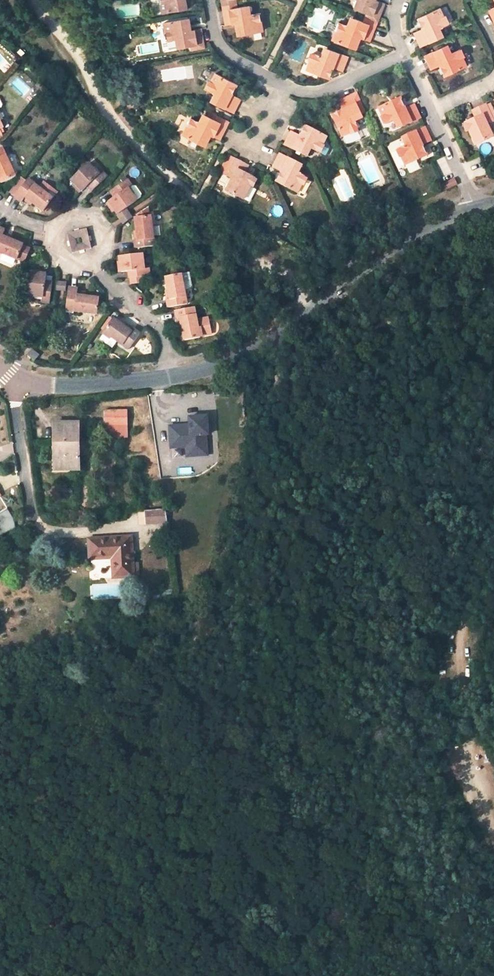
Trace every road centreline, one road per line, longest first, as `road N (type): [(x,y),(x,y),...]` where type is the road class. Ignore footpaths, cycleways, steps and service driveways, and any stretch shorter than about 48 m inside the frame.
road 1 (unclassified): [(474,207),(235,358),(175,374)]
road 2 (unclassified): [(175,374),(21,384)]
road 3 (residential): [(175,374),(156,325),(91,265)]
road 4 (residential): [(21,384),(14,409),(31,515)]
road 5 (residential): [(405,55),(317,94),(283,84)]
road 6 (residential): [(283,84),(227,55),(215,39),(208,0)]

